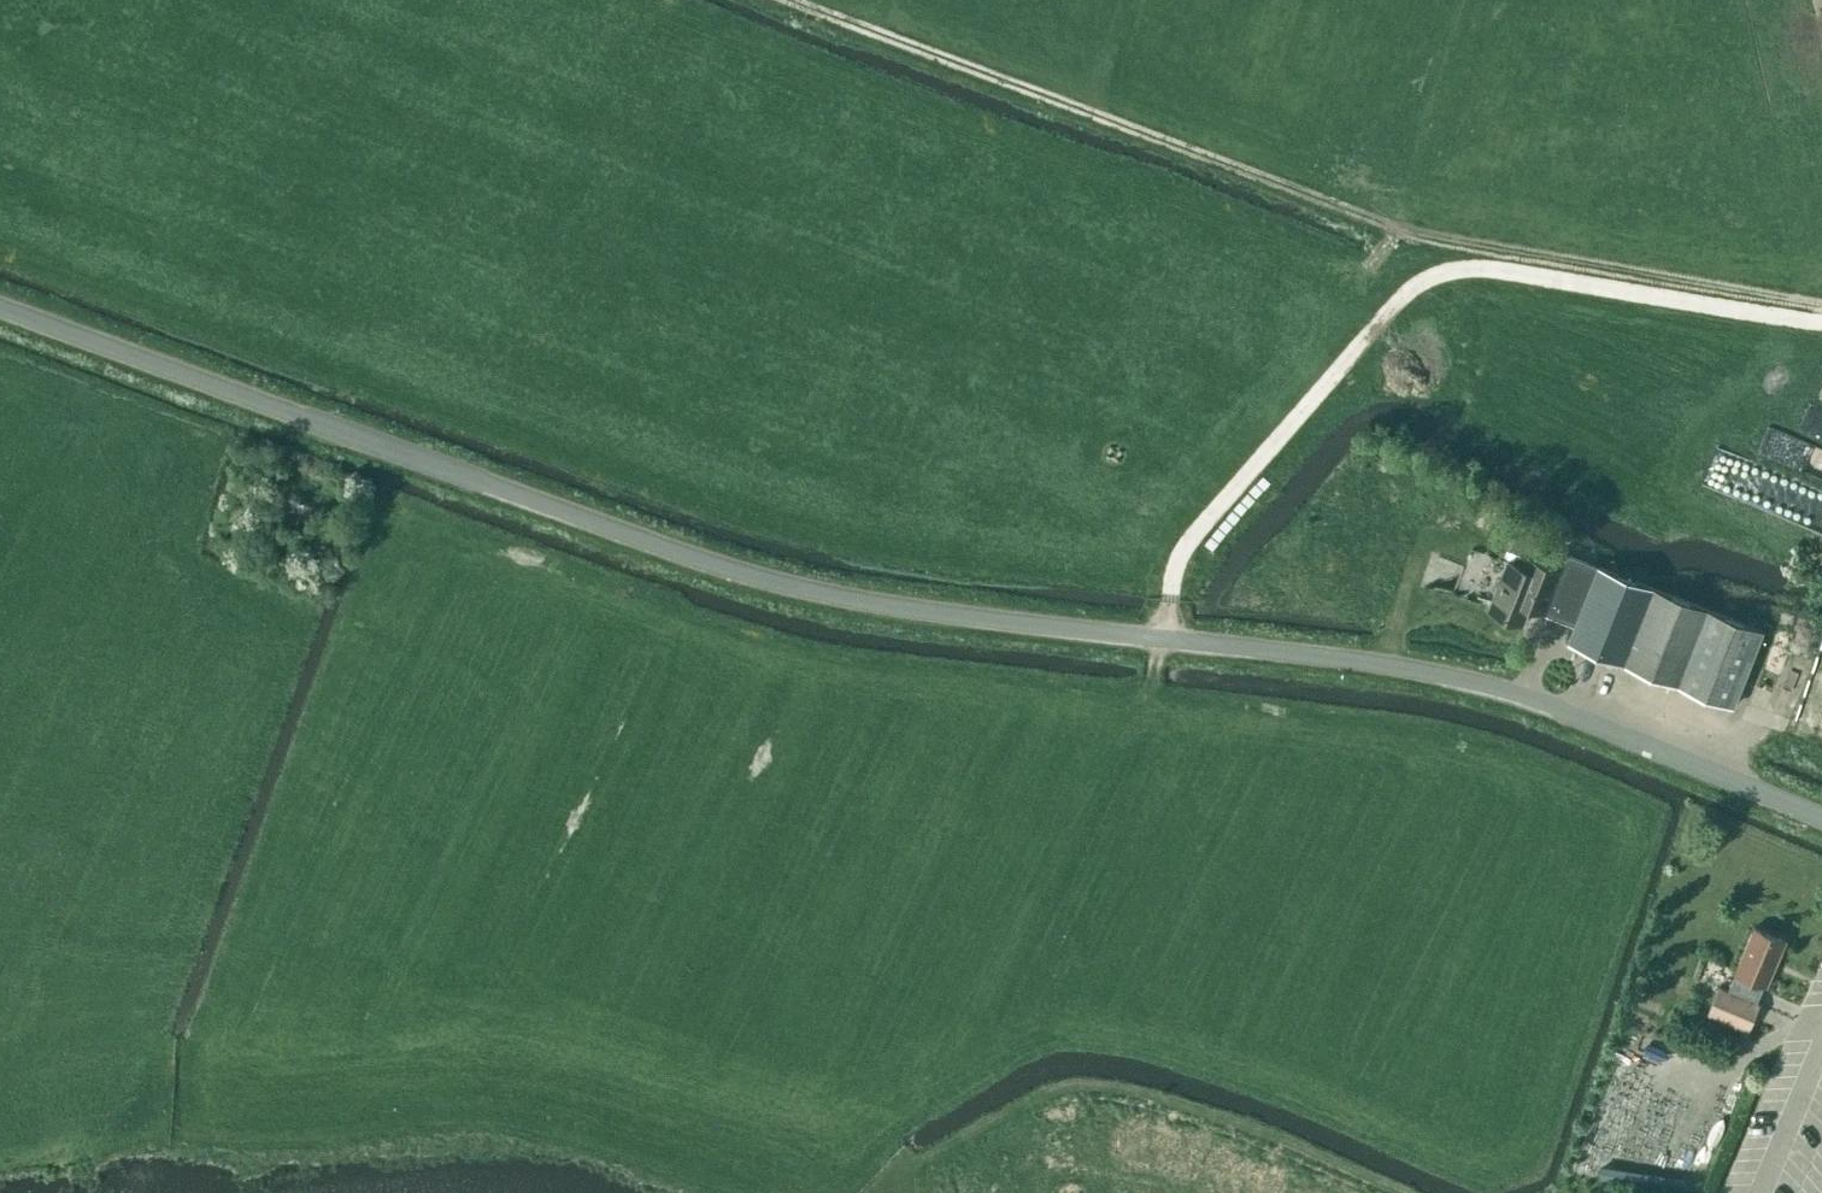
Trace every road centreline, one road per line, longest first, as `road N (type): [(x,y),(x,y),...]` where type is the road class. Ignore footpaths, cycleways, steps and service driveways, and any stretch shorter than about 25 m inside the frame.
road 1 (unclassified): [(1821,818),(1484,684),(1341,655),(935,616),(754,582),(0,307)]
road 2 (track): [(1821,306),(1386,224),(788,0)]

